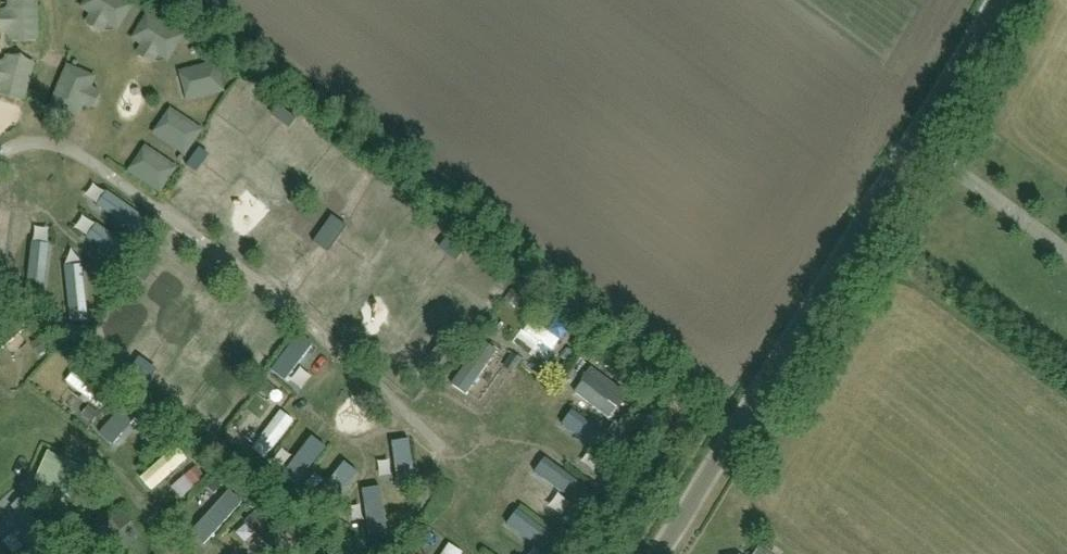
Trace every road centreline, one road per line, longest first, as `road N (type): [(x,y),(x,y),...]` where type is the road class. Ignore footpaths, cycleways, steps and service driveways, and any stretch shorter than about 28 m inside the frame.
road 1 (unclassified): [(652,553),(989,0)]

